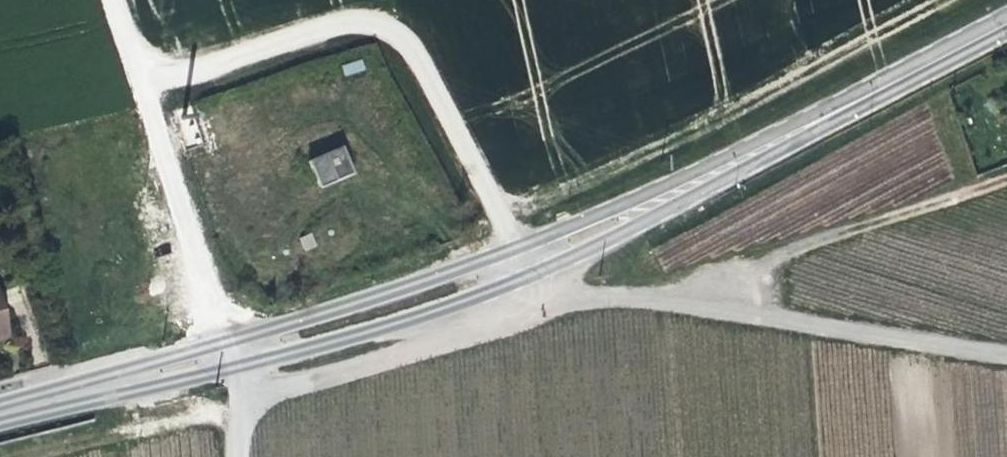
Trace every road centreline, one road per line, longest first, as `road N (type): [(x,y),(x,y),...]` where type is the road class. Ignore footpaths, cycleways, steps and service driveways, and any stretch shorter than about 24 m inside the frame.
road 1 (primary): [(529,255),(647,209),(1006,22)]
road 2 (track): [(141,89),(312,38),(390,31),(424,66),(529,255)]
road 3 (track): [(502,206),(743,101),(936,0)]
road 4 (unclassified): [(545,300),(706,303),(1006,353)]
road 5 (track): [(112,0),(232,349)]
road 6 (track): [(1006,179),(786,263),(706,303)]
road 7 (unclassified): [(247,397),(545,300)]
road 8 (primary): [(232,349),(422,297),(529,255)]
road 9 (primary): [(0,414),(232,349)]

